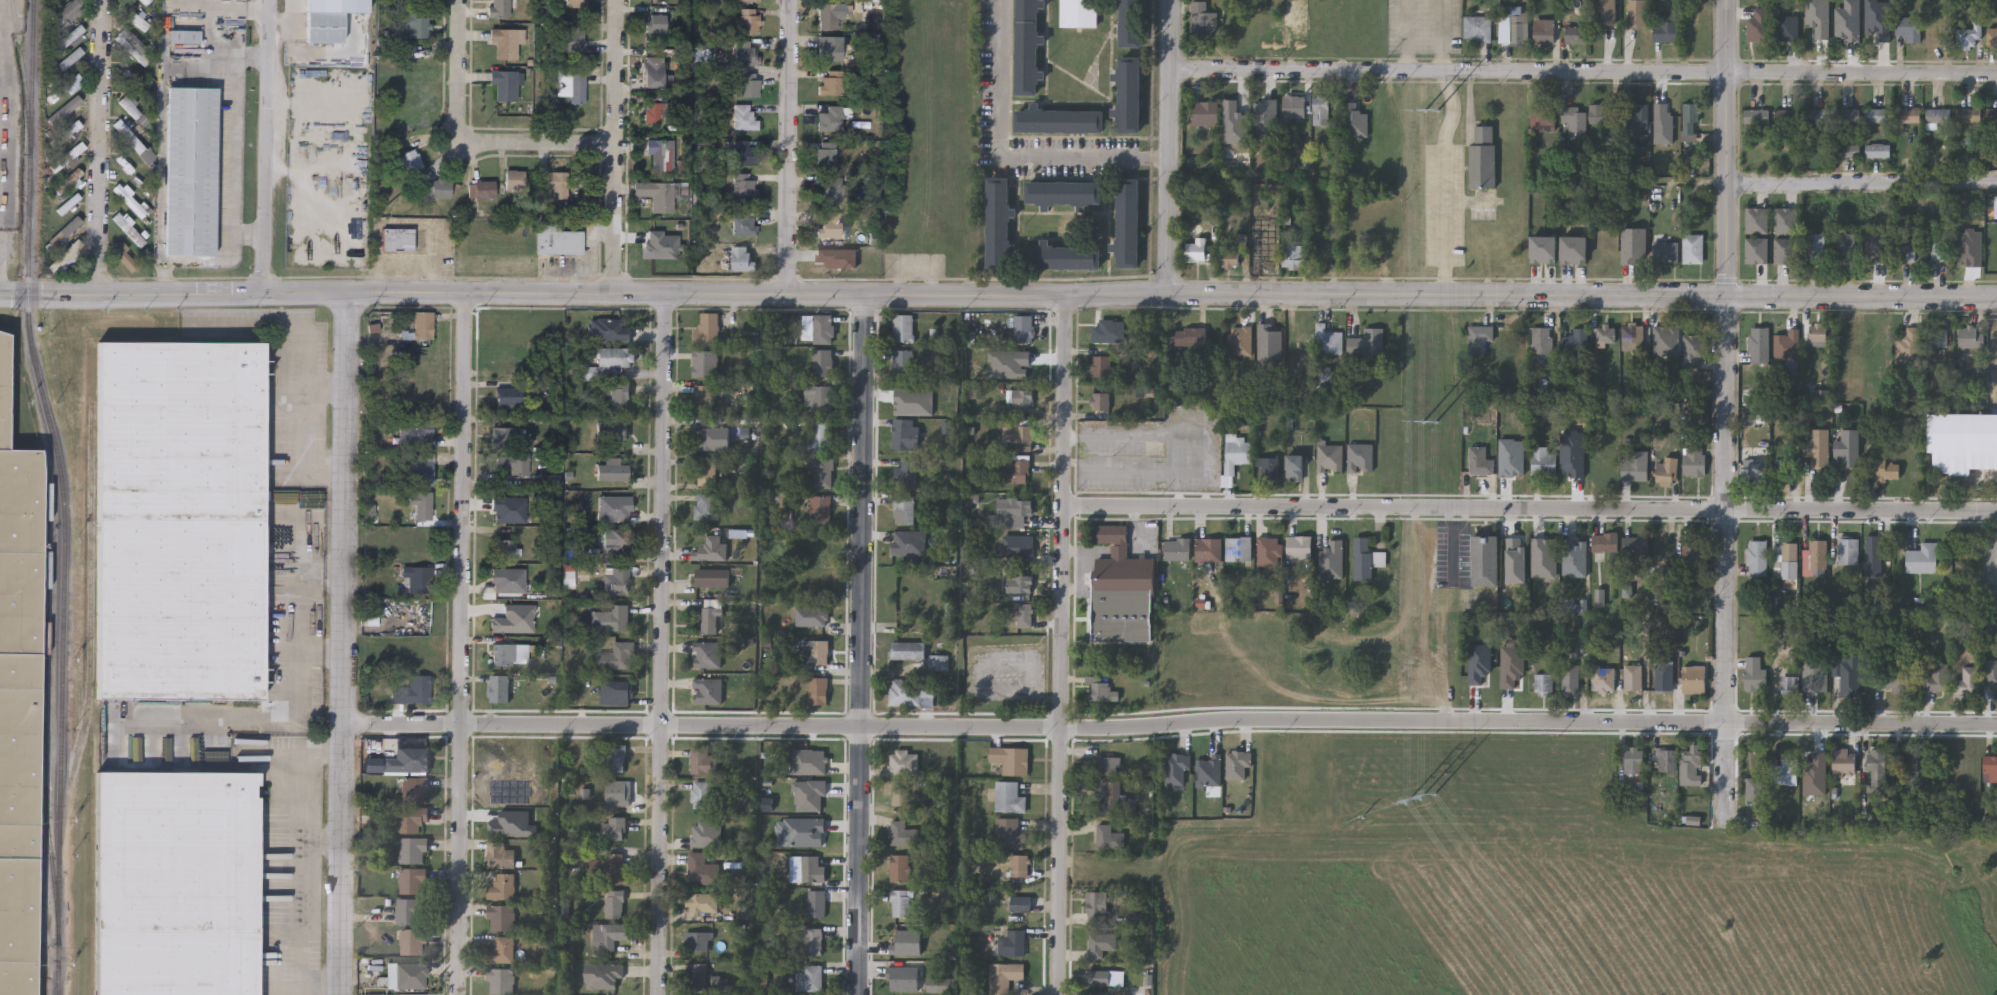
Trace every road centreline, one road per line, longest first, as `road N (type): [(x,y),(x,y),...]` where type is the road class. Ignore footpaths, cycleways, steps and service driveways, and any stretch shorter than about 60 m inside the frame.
road 1 (tertiary): [(1163,295),(0,294)]
road 2 (residential): [(1996,726),(1235,719),(1160,726)]
road 3 (residential): [(1996,510),(1161,505)]
road 4 (tertiary): [(1996,298),(1163,295)]
road 5 (residential): [(1996,74),(1168,71)]
road 6 (residential): [(1725,0),(1725,825)]
road 7 (residential): [(1160,726),(337,722)]
road 8 (residential): [(349,293),(337,994)]
road 9 (residential): [(466,294),(457,994)]
road 10 (residential): [(662,294),(657,994)]
road 11 (residential): [(863,297),(856,994)]
road 12 (residential): [(1065,298),(1053,994)]
road 13 (residential): [(787,0),(784,297)]
road 14 (tertiary): [(1163,295),(1170,0)]
road 15 (residential): [(612,295),(616,0)]
road 16 (residential): [(102,0),(97,294)]
road 17 (residential): [(268,0),(261,292)]
road 18 (residential): [(457,0),(456,102),(466,138),(615,143)]
road 19 (residential): [(1996,182),(1726,185)]

